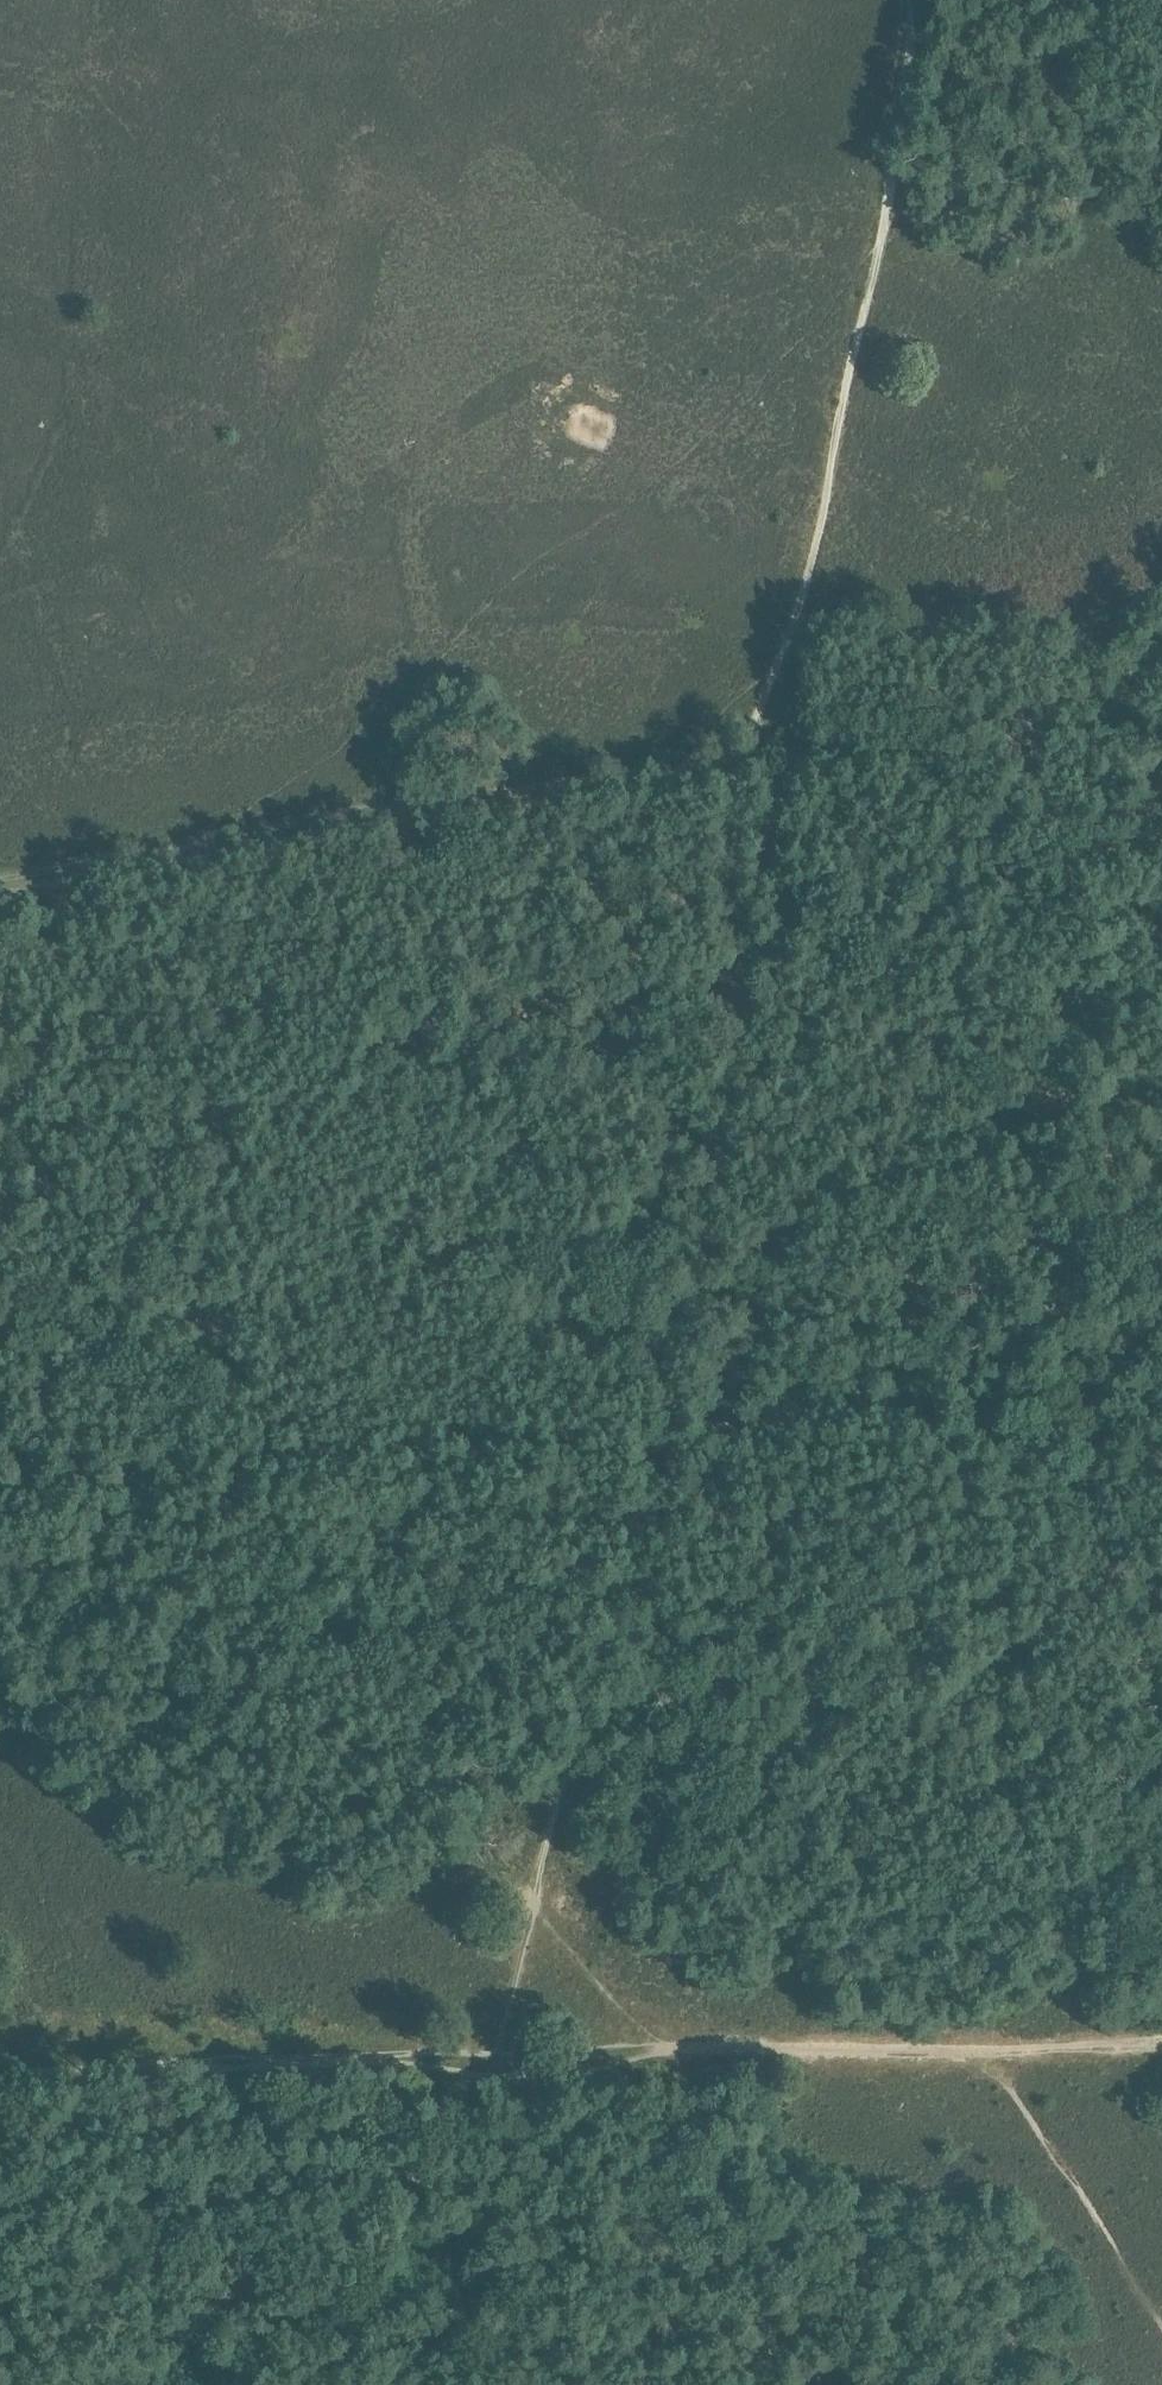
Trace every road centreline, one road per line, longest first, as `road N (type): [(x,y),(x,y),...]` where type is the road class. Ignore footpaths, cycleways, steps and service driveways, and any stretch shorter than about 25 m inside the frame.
road 1 (track): [(741,763),(815,567),(892,203),(915,50),(909,0)]
road 2 (track): [(518,793),(0,890)]
road 3 (track): [(1161,677),(983,727),(741,763)]
road 4 (track): [(741,763),(518,793)]

